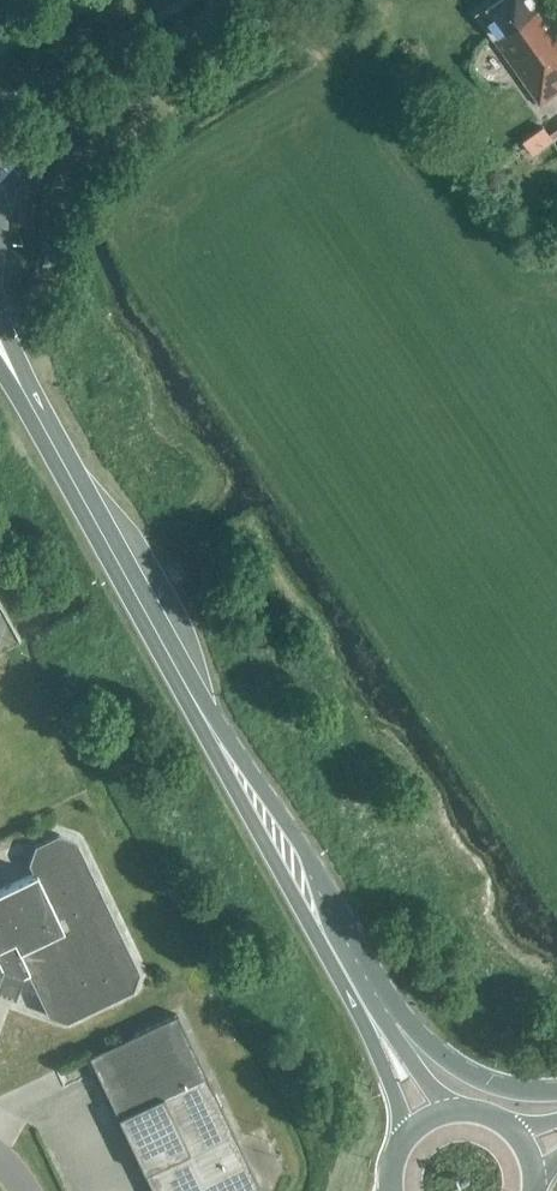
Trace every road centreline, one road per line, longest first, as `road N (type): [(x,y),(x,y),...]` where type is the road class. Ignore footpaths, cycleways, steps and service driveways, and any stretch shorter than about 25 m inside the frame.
road 1 (primary): [(215,736),(214,753),(392,1086),(403,1138)]
road 2 (primary): [(215,736),(18,380)]
road 3 (primary): [(376,990),(310,859),(231,744),(215,736)]
road 4 (tertiary): [(0,175),(129,74),(247,0)]
road 5 (primary): [(556,1091),(501,1087),(461,1069),(376,990)]
road 6 (primary): [(452,1109),(388,1028),(376,990)]

